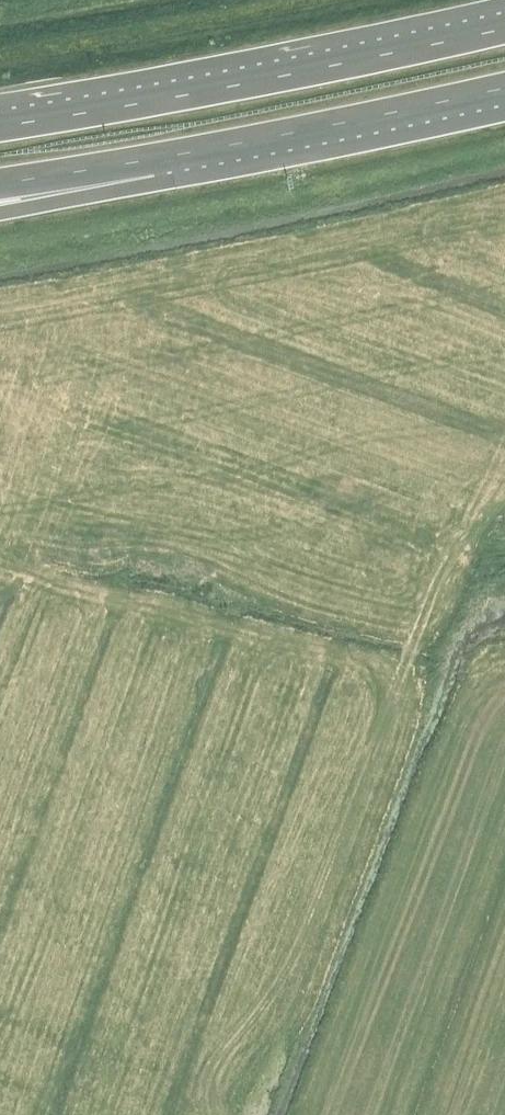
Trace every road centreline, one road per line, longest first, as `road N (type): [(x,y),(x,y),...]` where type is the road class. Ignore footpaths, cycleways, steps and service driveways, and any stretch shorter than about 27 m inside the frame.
road 1 (motorway): [(504,28),(0,127)]
road 2 (motorway): [(152,161),(504,89)]
road 3 (motorway): [(0,206),(152,161)]
road 4 (motorway): [(0,184),(152,161)]

